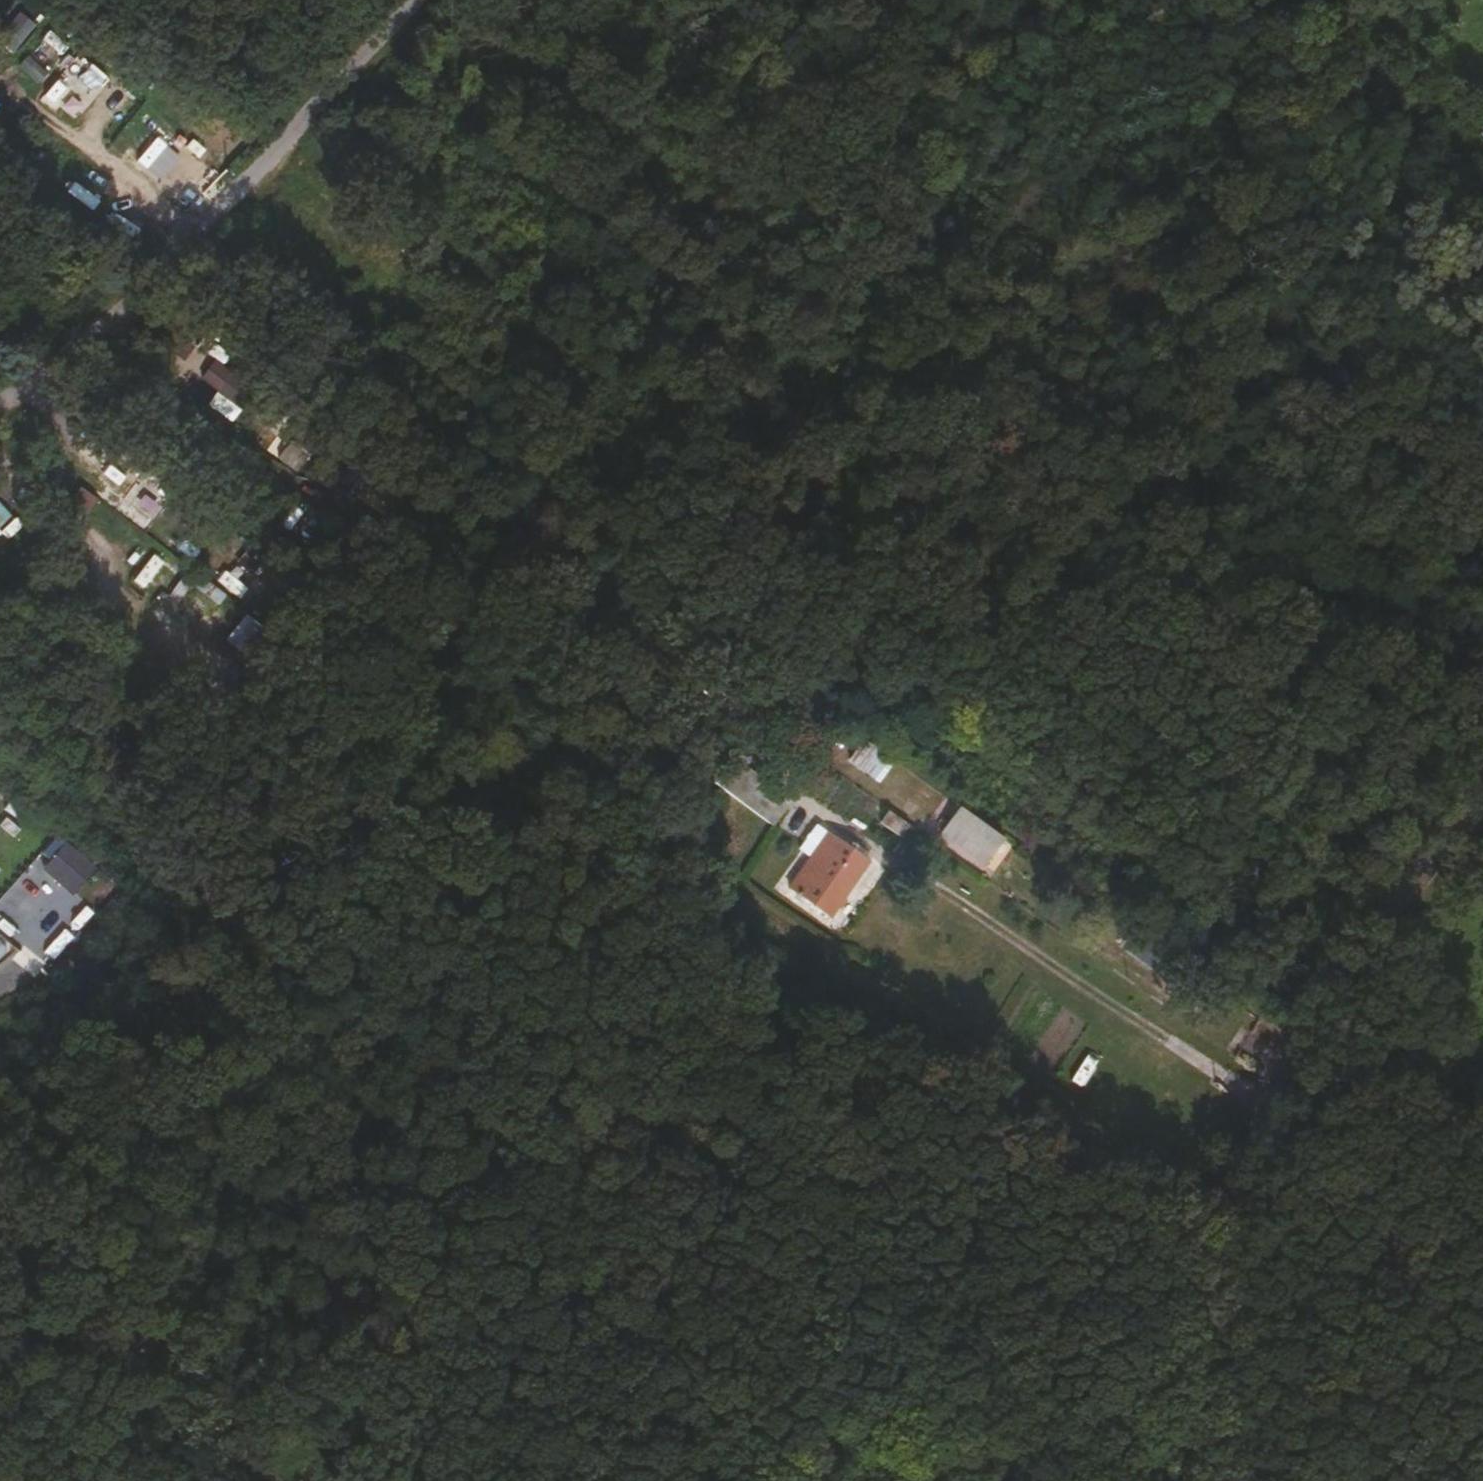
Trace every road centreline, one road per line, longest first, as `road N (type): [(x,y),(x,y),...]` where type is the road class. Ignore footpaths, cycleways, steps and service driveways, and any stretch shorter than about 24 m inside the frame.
road 1 (residential): [(1482,824),(1385,932),(1265,1123),(1201,1365),(1148,1480)]
road 2 (residential): [(423,0),(134,314),(0,407)]

